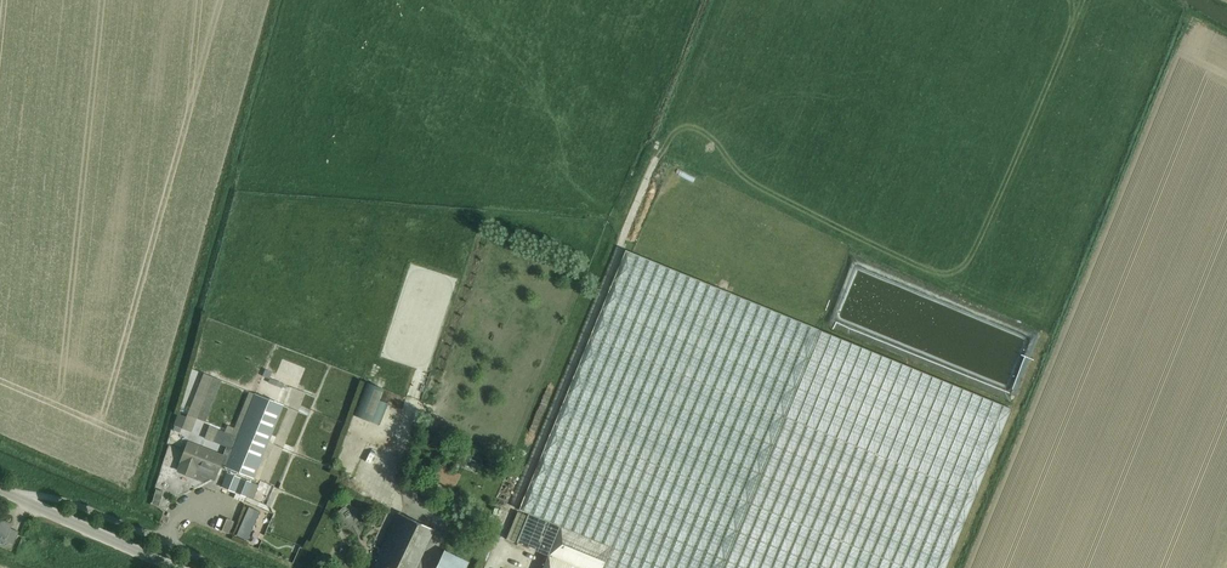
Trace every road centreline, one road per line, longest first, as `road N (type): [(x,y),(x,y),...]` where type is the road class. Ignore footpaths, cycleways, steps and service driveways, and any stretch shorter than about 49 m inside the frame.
road 1 (unclassified): [(173,567),(0,492)]

